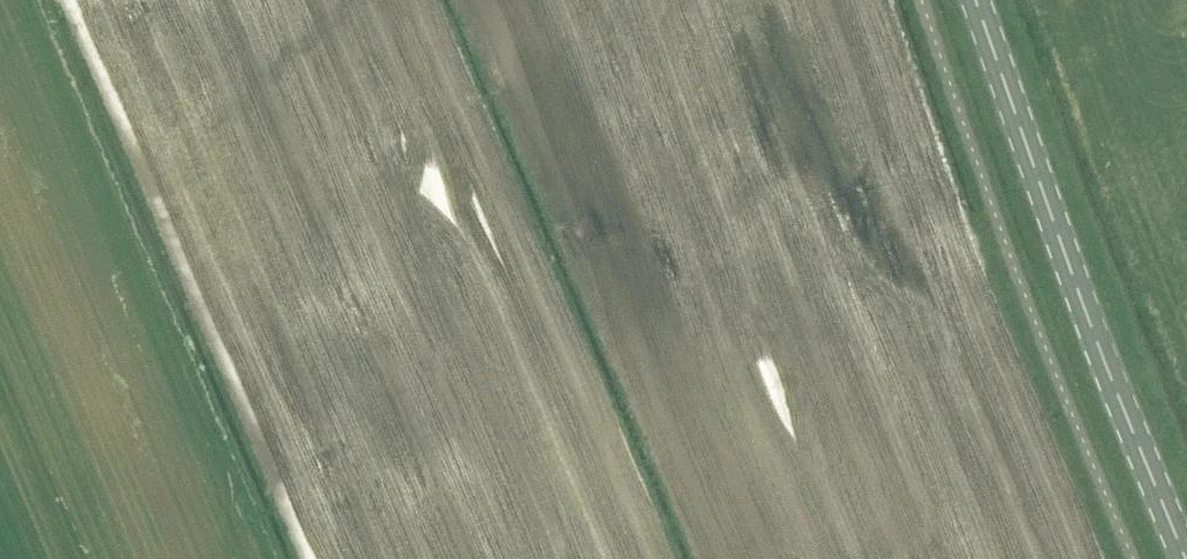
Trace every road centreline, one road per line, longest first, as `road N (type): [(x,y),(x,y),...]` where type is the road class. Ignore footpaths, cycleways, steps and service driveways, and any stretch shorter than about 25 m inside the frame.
road 1 (primary): [(1185,558),(1082,306),(975,0)]

